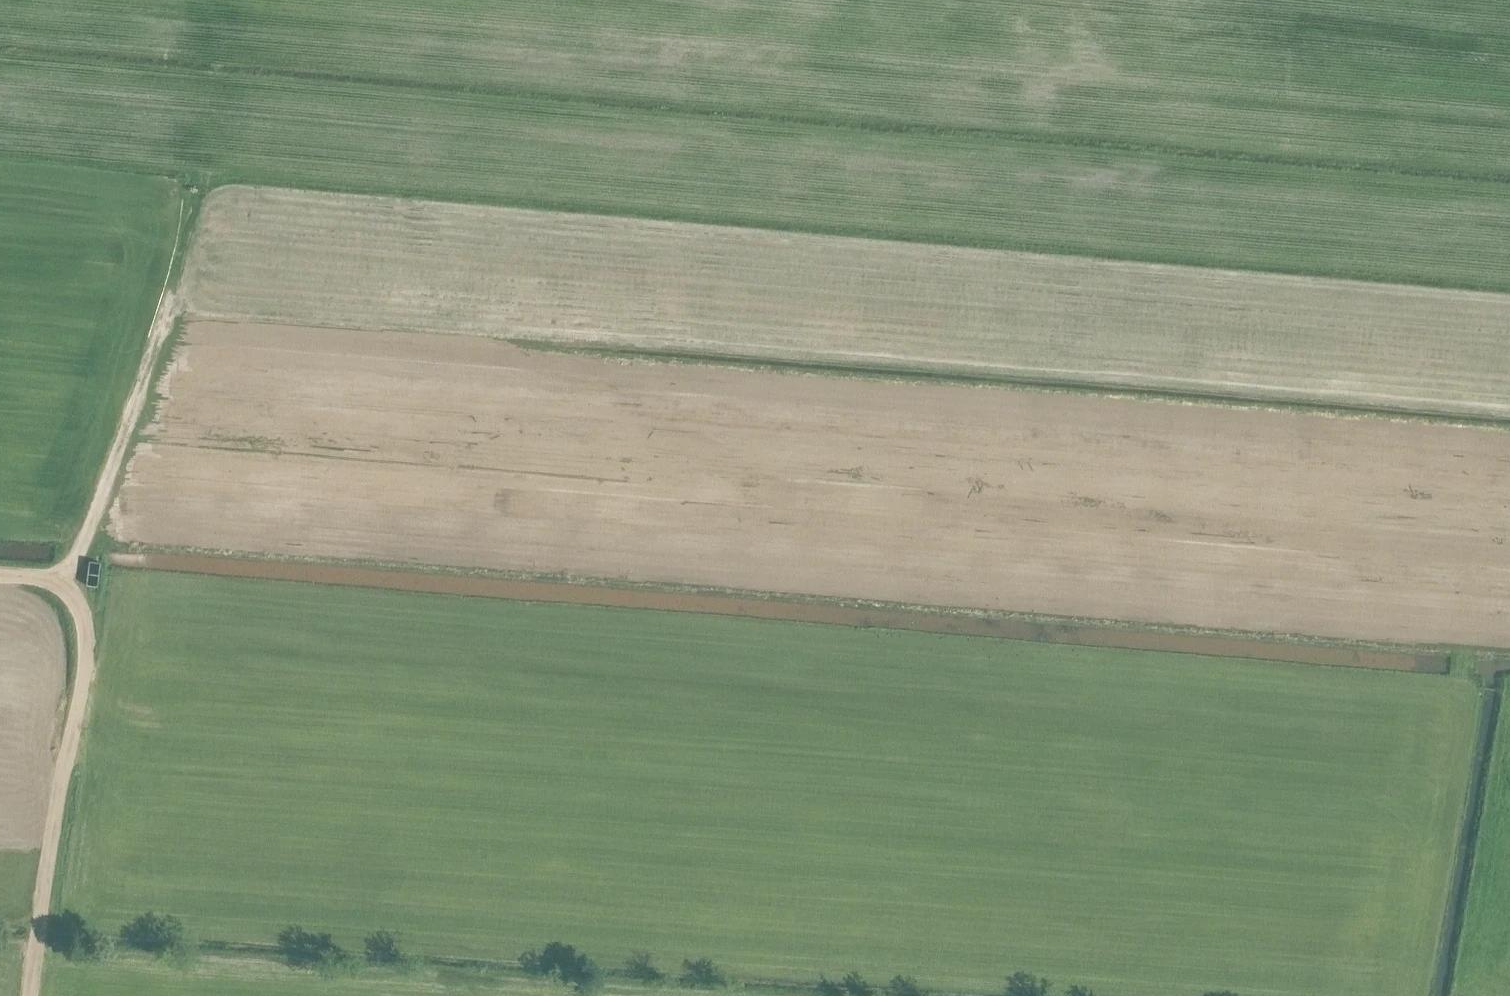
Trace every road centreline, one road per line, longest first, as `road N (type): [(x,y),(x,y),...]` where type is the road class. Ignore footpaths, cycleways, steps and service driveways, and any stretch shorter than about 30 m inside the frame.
road 1 (track): [(29,995),(84,620),(63,582)]
road 2 (track): [(63,582),(140,406)]

